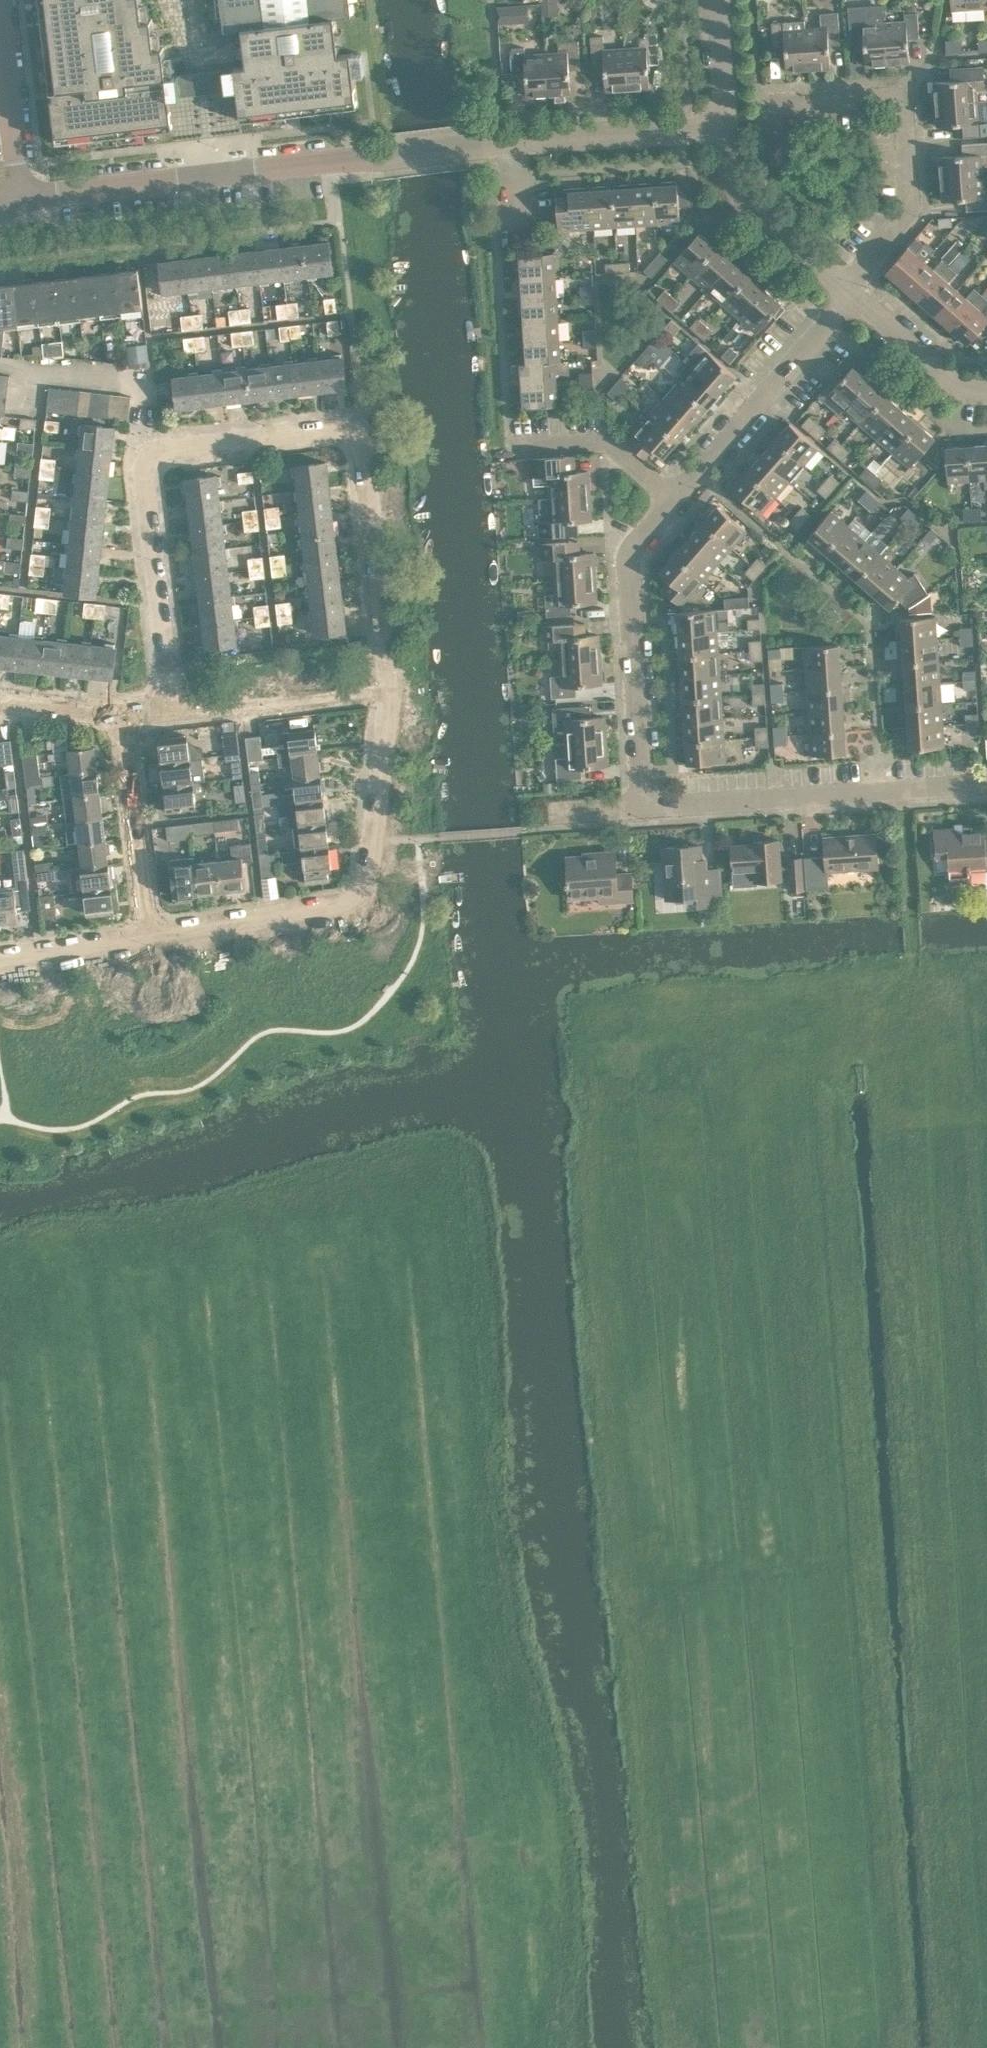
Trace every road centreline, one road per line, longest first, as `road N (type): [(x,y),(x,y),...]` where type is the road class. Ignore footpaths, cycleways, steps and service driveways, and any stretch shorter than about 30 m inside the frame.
road 1 (residential): [(144,937),(365,898),(383,684),(351,440)]
road 2 (residential): [(986,783),(642,810),(625,557),(674,499)]
road 3 (residential): [(127,719),(165,706),(172,693),(150,460),(171,445),(320,424),(338,426),(351,440)]
road 4 (residential): [(20,190),(383,163),(513,145)]
road 5 (residential): [(674,499),(852,290)]
road 6 (residential): [(144,937),(127,719)]
road 7 (residential): [(852,290),(737,192),(727,128)]
road 8 (residential): [(513,145),(727,128)]
road 9 (track): [(913,985),(902,793)]
road 10 (residential): [(20,190),(0,17)]
road 11 (residential): [(986,396),(961,391),(852,290)]
road 12 (residential): [(0,959),(144,937)]
road 13 (residential): [(727,128),(720,0)]
road 14 (residential): [(0,706),(127,719)]

